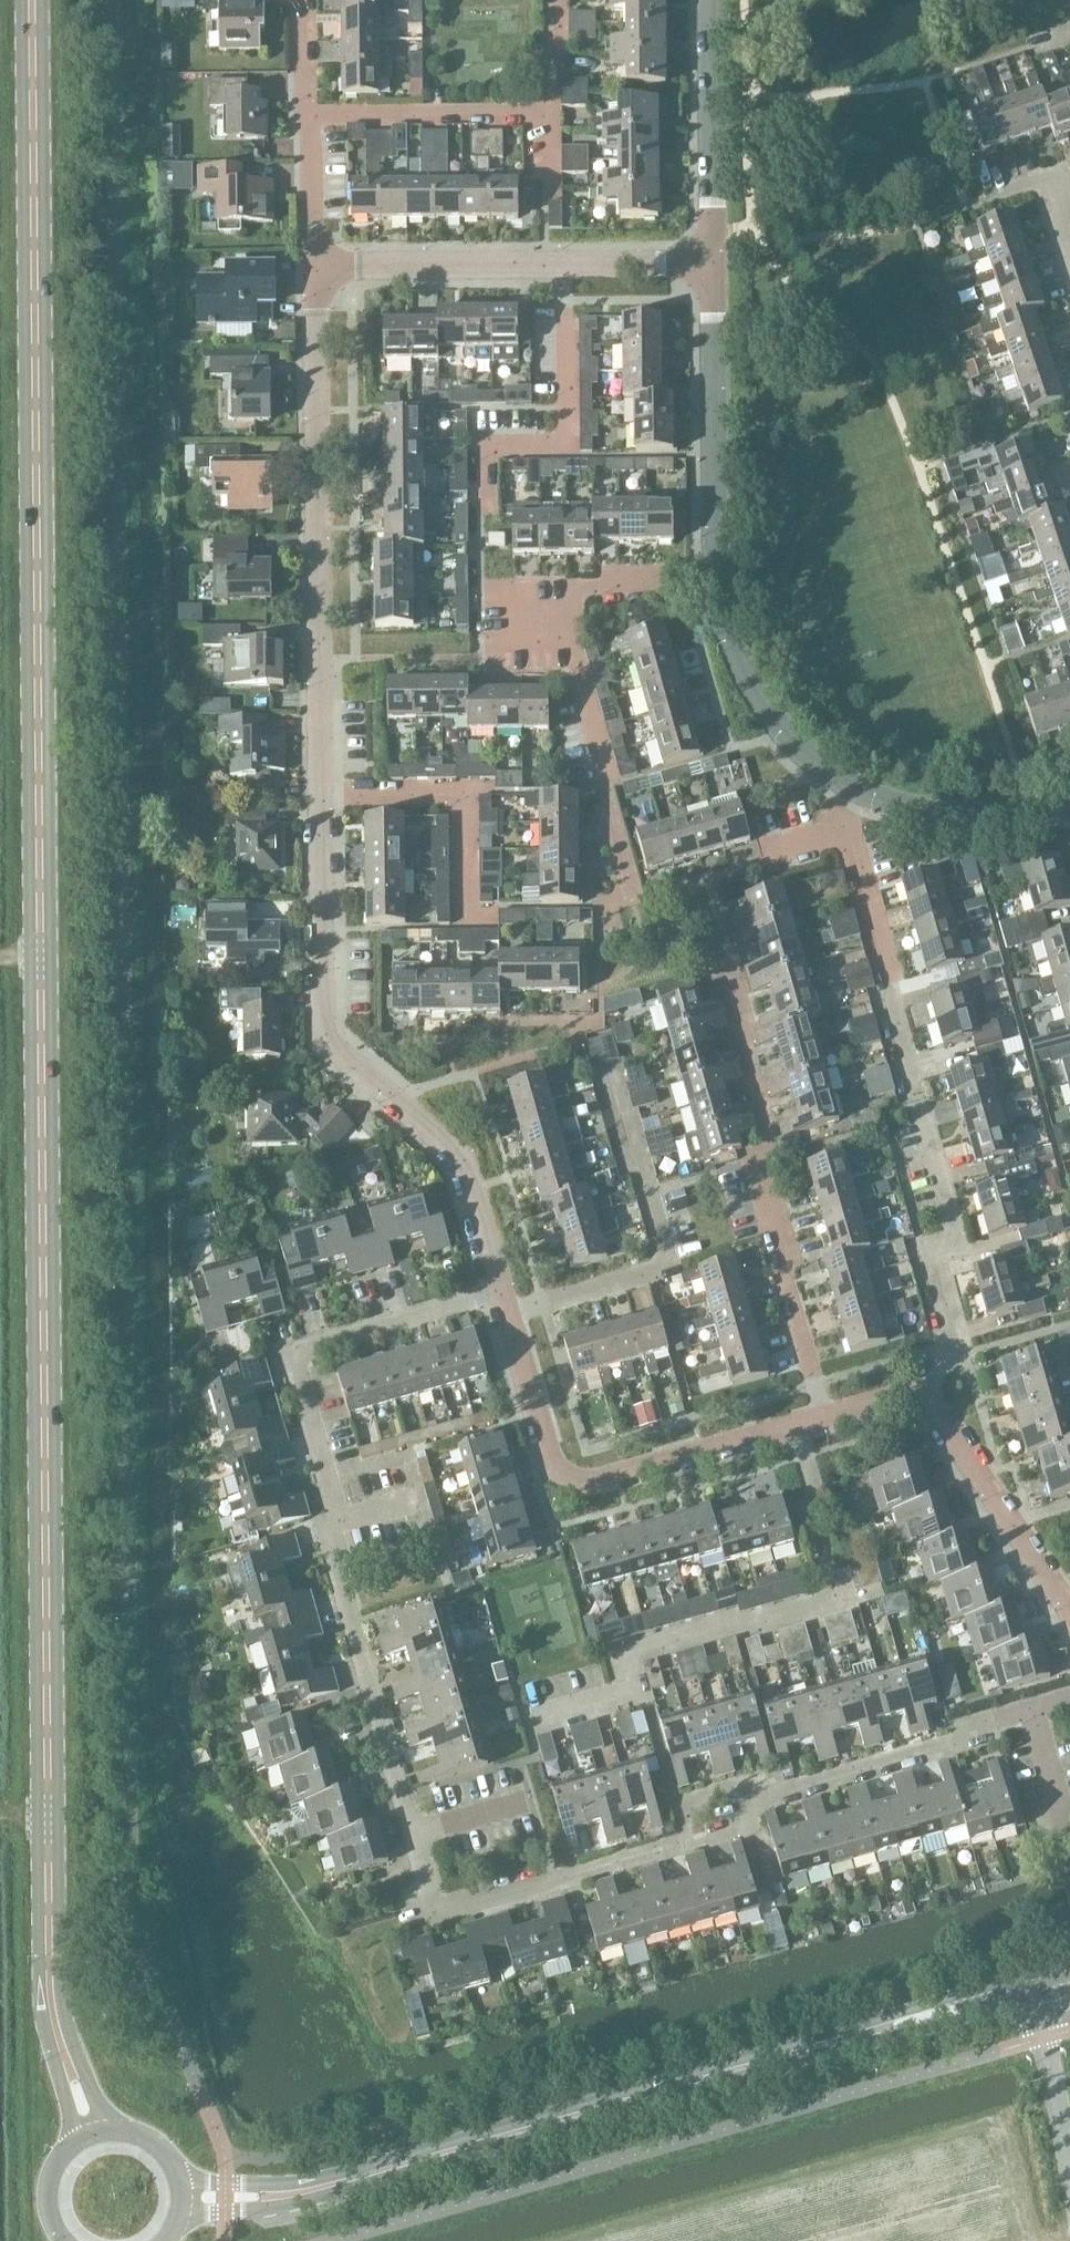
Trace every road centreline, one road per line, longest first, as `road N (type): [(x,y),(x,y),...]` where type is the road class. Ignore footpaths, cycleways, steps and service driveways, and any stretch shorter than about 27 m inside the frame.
road 1 (tertiary): [(93,2136),(50,1978),(30,0)]
road 2 (residential): [(1030,1711),(764,1797),(738,1825),(709,1839),(453,1910),(428,1898),(331,1539),(339,1522),(298,1355),(502,1292)]
road 3 (tertiary): [(185,2197),(281,2195),(354,2182),(1069,1975)]
road 4 (residential): [(398,1101),(324,1035),(315,263)]
road 5 (residential): [(921,1395),(955,1356),(934,1257),(955,1234),(844,823)]
road 6 (residential): [(633,899),(567,632),(569,604),(578,587),(718,576)]
road 7 (residential): [(824,1418),(761,1176),(773,1145),(727,979)]
road 8 (residential): [(824,1418),(580,1480),(552,1464),(509,1313)]
road 9 (residential): [(509,1313),(669,1266),(613,1075)]
road 10 (unclassified): [(718,576),(711,260)]
road 11 (residential): [(487,502),(494,443),(566,443),(564,262)]
road 12 (unclassified): [(859,791),(811,757),(770,714),(725,628),(718,576)]
road 13 (residential): [(315,263),(306,0)]
road 14 (residential): [(1069,1609),(921,1395)]
road 15 (unclassified): [(711,260),(710,0)]
road 16 (residential): [(315,263),(564,262)]
road 17 (residential): [(398,1101),(421,1087),(579,1043),(579,1022),(600,1022)]
road 18 (residential): [(502,1292),(459,1160),(398,1101)]
road 19 (unclassified): [(1069,797),(985,816),(921,812),(859,791)]
road 20 (residential): [(564,262),(711,260)]
road 21 (tertiary): [(185,2197),(161,2148),(129,2133),(93,2136)]
road 22 (tertiary): [(93,2136),(73,2147),(50,2187),(50,2210),(64,2240)]

